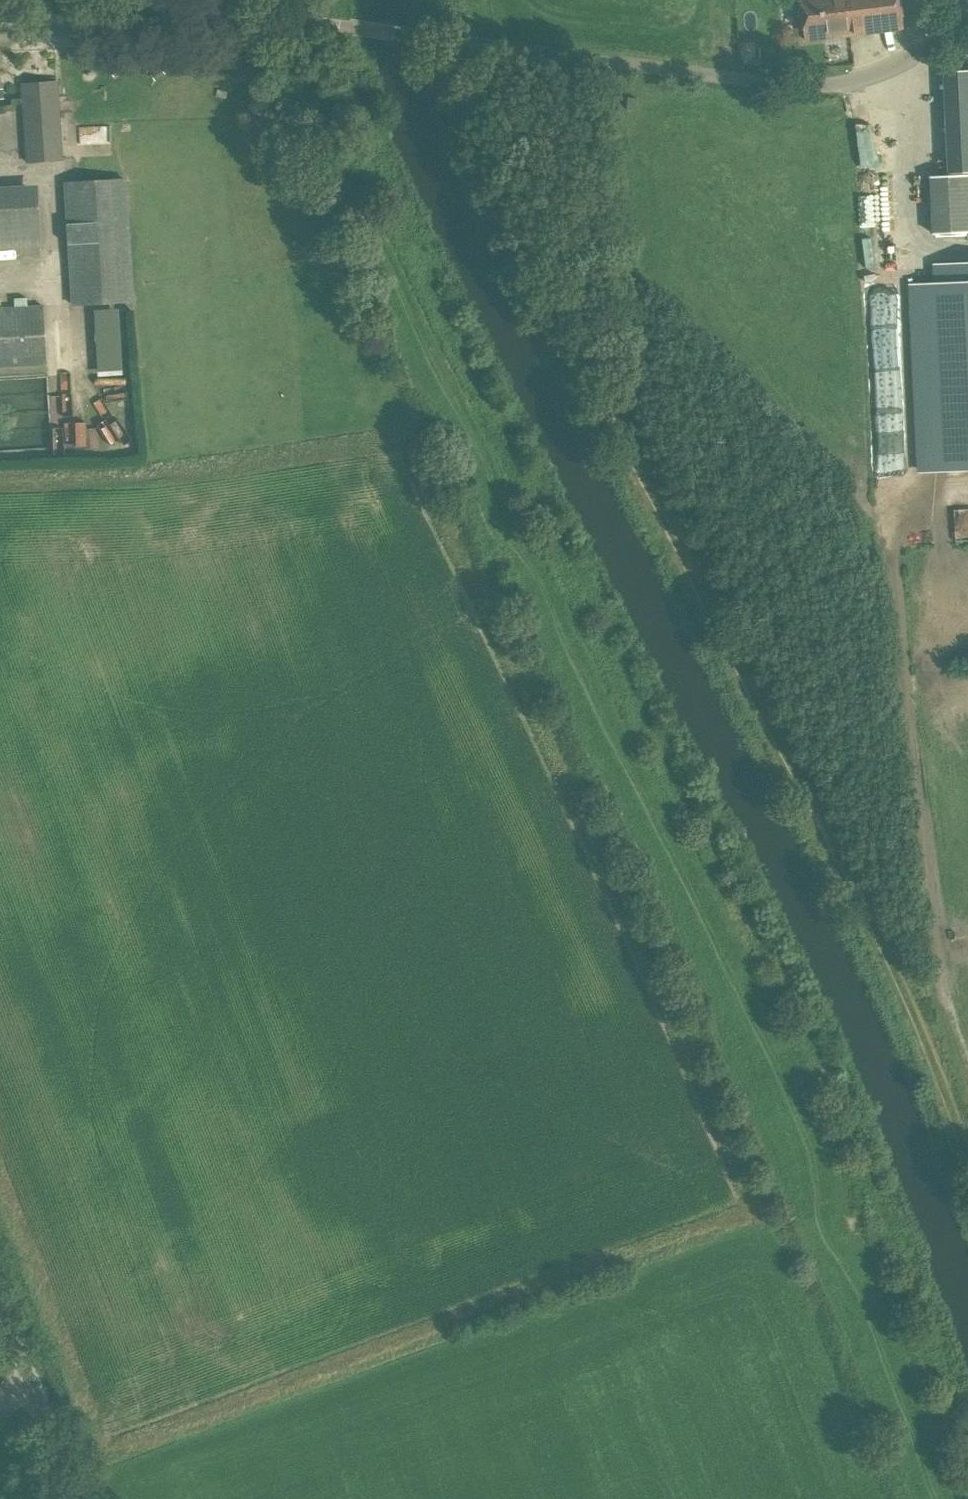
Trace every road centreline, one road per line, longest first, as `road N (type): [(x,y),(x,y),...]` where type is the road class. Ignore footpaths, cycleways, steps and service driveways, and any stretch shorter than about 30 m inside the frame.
road 1 (track): [(967,1158),(919,1023),(477,147),(447,40)]
road 2 (unclassified): [(436,38),(814,86),(891,68),(967,26)]
road 3 (unclassified): [(436,38),(280,21),(0,29)]
road 4 (unclassified): [(77,1498),(0,1294)]

